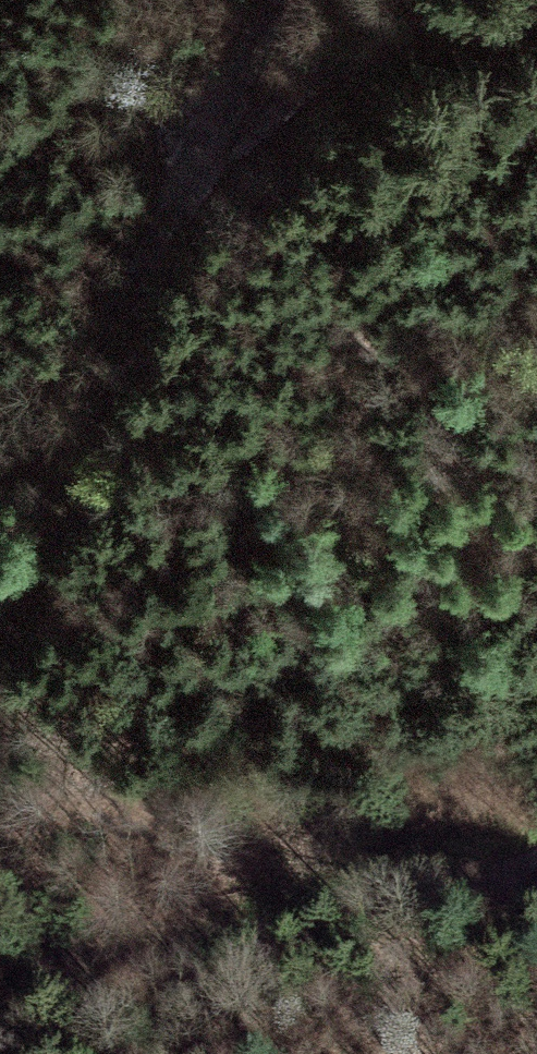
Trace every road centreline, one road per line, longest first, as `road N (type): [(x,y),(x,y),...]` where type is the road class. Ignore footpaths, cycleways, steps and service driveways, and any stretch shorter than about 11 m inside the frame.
road 1 (track): [(0,720),(41,555),(136,294),(204,138),(282,0)]
road 2 (track): [(0,1035),(56,1009),(536,865)]
road 3 (track): [(204,138),(354,45),(471,0)]
road 4 (track): [(56,1009),(0,877)]

